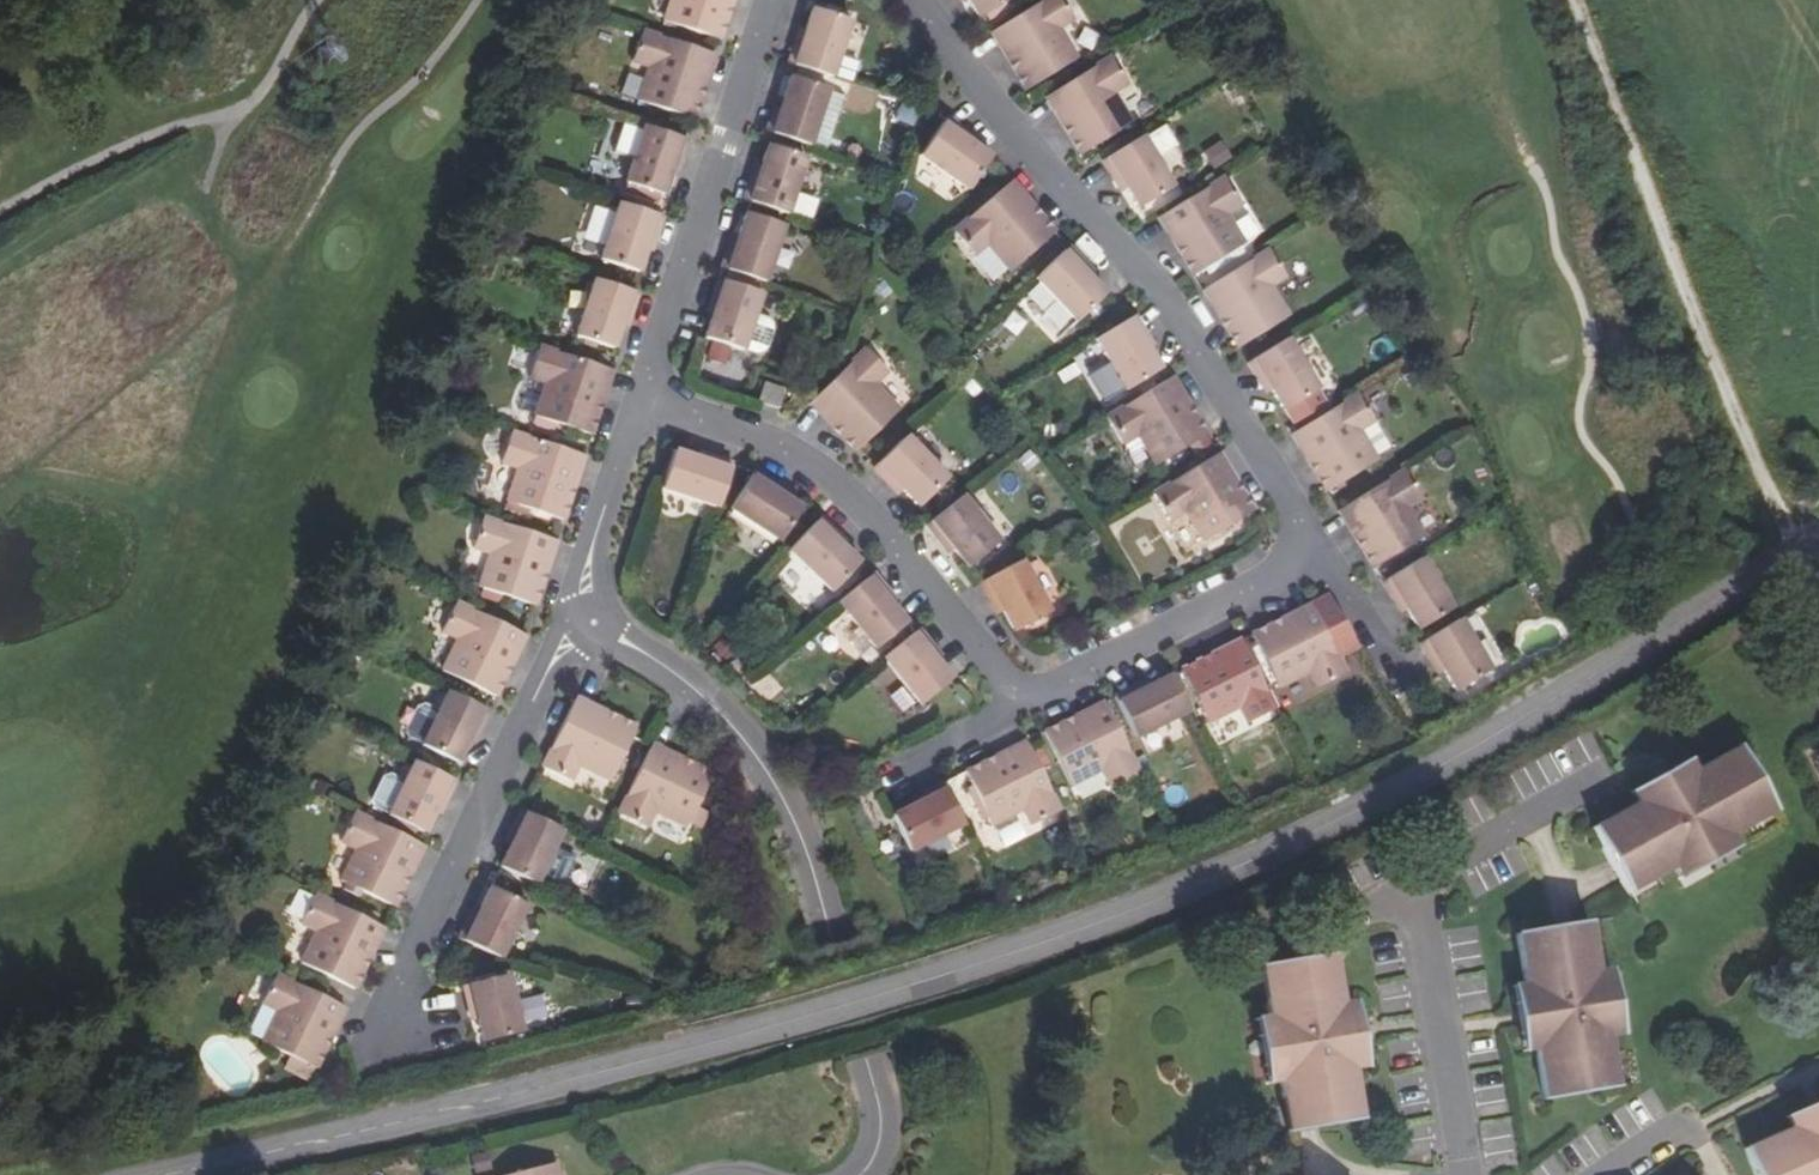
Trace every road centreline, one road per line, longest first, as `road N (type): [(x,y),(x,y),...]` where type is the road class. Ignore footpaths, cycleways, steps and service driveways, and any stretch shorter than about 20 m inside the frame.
road 1 (tertiary): [(1818,541),(1518,724),(1259,864),(734,1040),(170,1174)]
road 2 (residential): [(1321,545),(1154,280),(920,0)]
road 3 (residential): [(863,1174),(882,1136),(871,1069),(801,832),(749,746),(677,675),(592,621)]
road 4 (track): [(1784,560),(1578,0)]
road 5 (residential): [(642,396),(754,436),(848,489),(1025,705)]
road 6 (residential): [(1455,1174),(1417,891),(1603,783)]
road 7 (residential): [(592,621),(551,666),(397,961),(411,1026)]
road 8 (residential): [(768,0),(642,396)]
road 9 (residential): [(1025,705),(1321,545)]
road 10 (residential): [(592,621),(586,563),(642,396)]
road 11 (residential): [(1321,545),(1426,716)]
road 12 (residential): [(1025,705),(886,783)]

